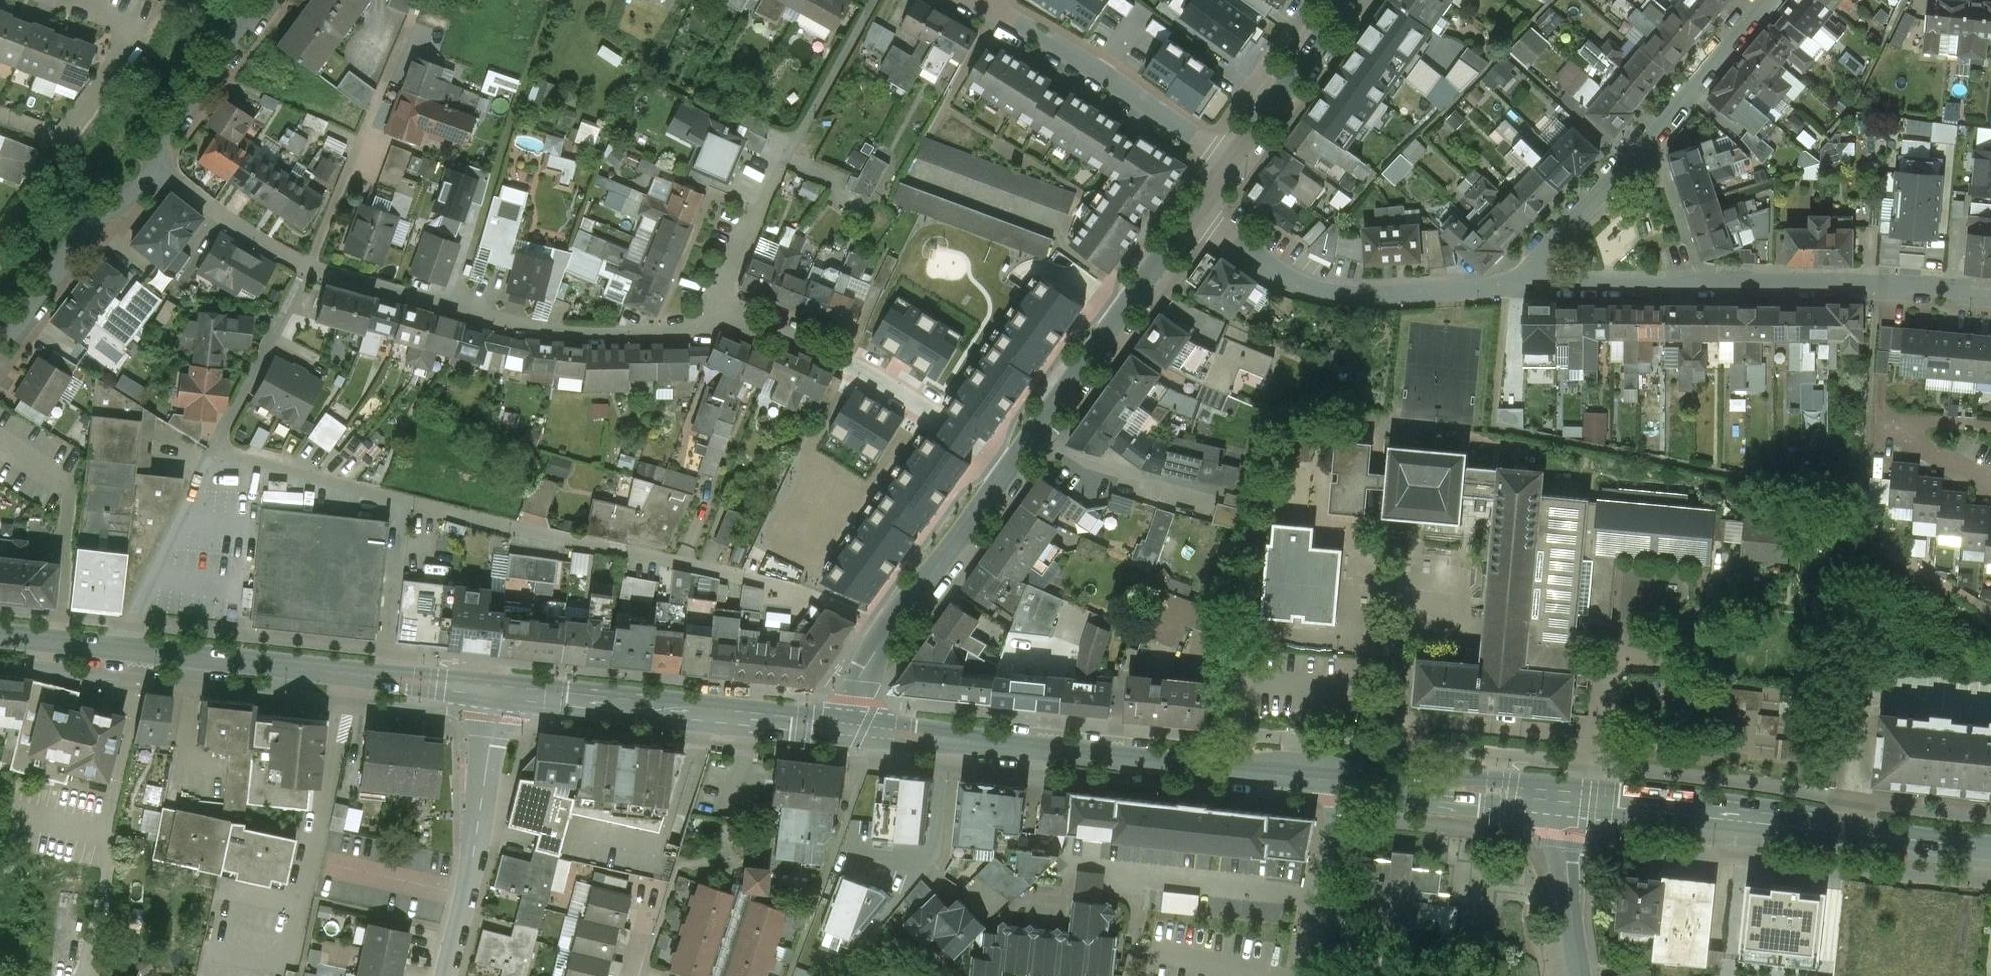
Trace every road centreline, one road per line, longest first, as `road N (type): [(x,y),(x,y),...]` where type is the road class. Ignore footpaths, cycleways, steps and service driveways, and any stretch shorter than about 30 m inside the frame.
road 1 (residential): [(216,455),(794,588),(890,633)]
road 2 (secondary): [(842,728),(1336,781)]
road 3 (residential): [(1519,284),(1990,296)]
road 4 (secondary): [(1556,802),(1990,849)]
road 5 (residential): [(309,266),(499,323),(600,337),(657,328),(718,305)]
road 6 (secondary): [(128,650),(498,690)]
road 7 (residential): [(1519,284),(1759,0)]
road 8 (residential): [(1190,215),(1265,271),(1308,290),(1370,297),(1519,284)]
road 9 (secondary): [(498,690),(842,728)]
road 10 (residential): [(718,305),(849,365),(1010,467)]
road 11 (tertiary): [(1010,467),(1190,215)]
road 12 (residential): [(498,690),(446,975)]
road 13 (residential): [(984,8),(1228,162)]
road 14 (residential): [(309,266),(416,9)]
road 15 (residential): [(0,354),(150,160)]
road 16 (secondary): [(1336,781),(1556,802)]
road 17 (residential): [(128,650),(216,455)]
road 18 (residential): [(216,455),(309,266)]
road 19 (residential): [(718,305),(808,117)]
road 20 (tertiary): [(890,633),(1010,467)]
road 21 (residential): [(150,160),(273,0)]
road 22 (tertiary): [(1228,162),(1346,0)]
road 23 (residential): [(1336,781),(1333,834),(1302,975)]
road 24 (residential): [(0,113),(59,137),(143,37)]
road 25 (residential): [(150,160),(226,220),(309,266)]
road 26 (residential): [(1581,975),(1556,802)]
road 27 (unclassified): [(1265,975),(1133,947)]
road 28 (secondary): [(0,636),(128,650)]

